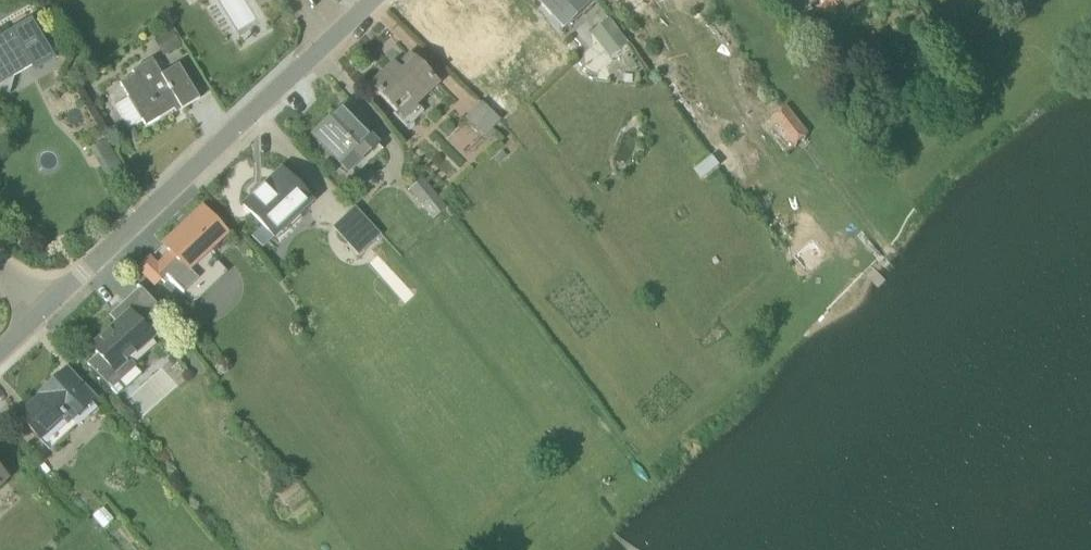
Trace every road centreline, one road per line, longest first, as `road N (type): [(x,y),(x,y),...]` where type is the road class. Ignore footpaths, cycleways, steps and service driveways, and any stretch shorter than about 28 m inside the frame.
road 1 (unclassified): [(35,314),(373,0)]

